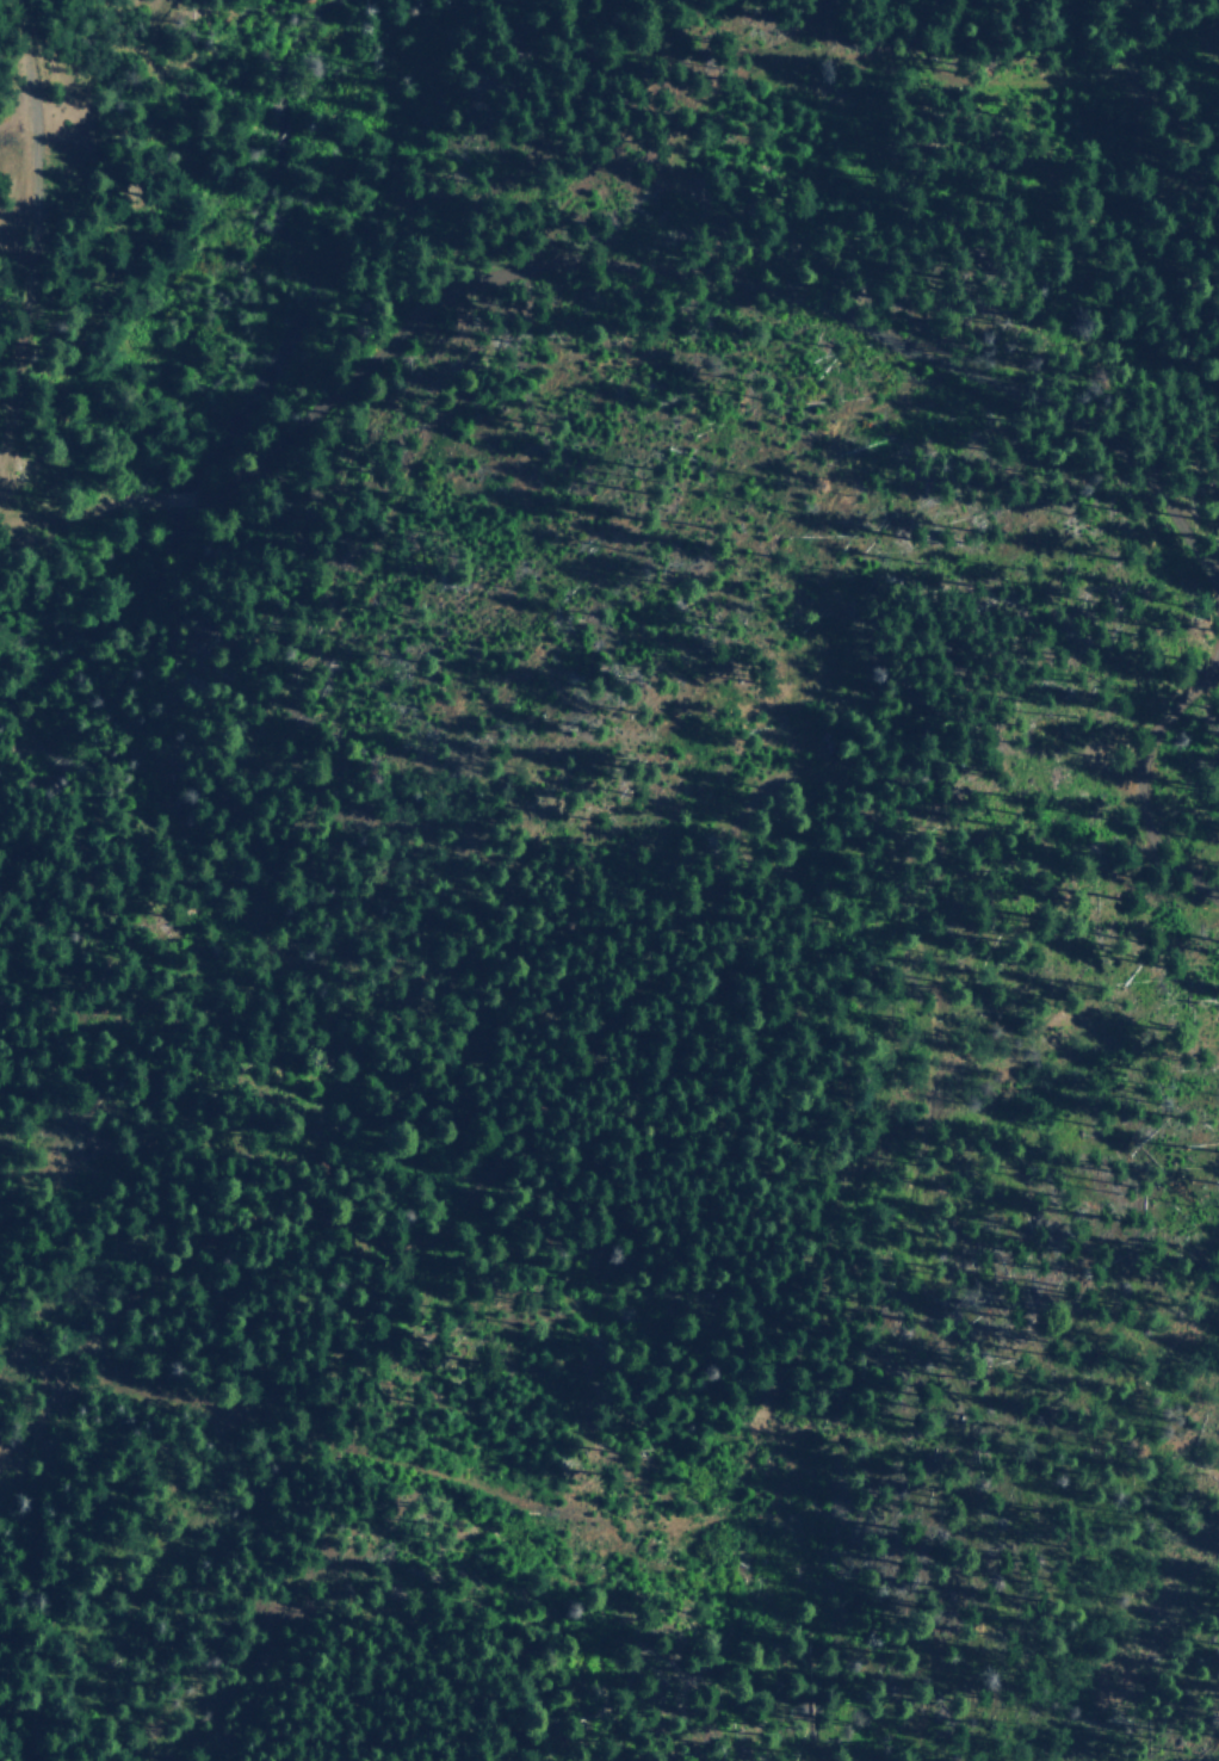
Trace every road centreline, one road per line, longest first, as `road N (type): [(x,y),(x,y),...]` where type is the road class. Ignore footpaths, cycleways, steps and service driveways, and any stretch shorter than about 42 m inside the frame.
road 1 (track): [(1218,740),(1187,569),(1143,486),(1073,419),(848,317),(673,262),(520,259),(414,322),(225,494),(0,531)]
road 2 (track): [(0,487),(38,251),(39,69),(16,0)]

